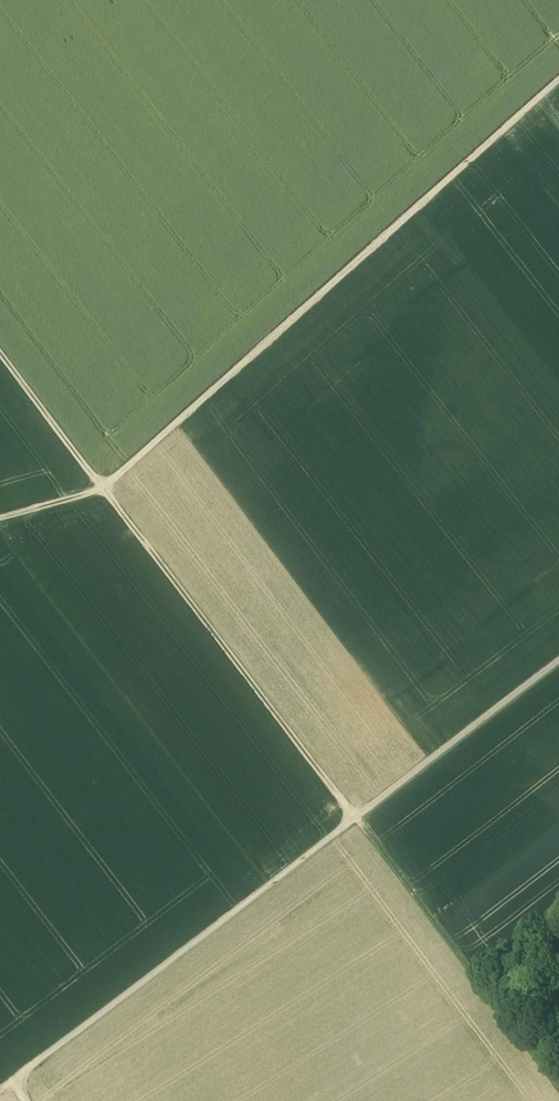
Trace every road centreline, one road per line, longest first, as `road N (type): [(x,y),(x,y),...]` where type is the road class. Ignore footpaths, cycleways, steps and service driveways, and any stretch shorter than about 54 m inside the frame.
road 1 (track): [(539,97),(103,488)]
road 2 (track): [(354,818),(14,1081),(26,1100)]
road 3 (track): [(103,488),(354,818)]
road 4 (track): [(354,818),(558,1081)]
road 5 (track): [(558,661),(354,818)]
road 6 (track): [(0,353),(103,488)]

